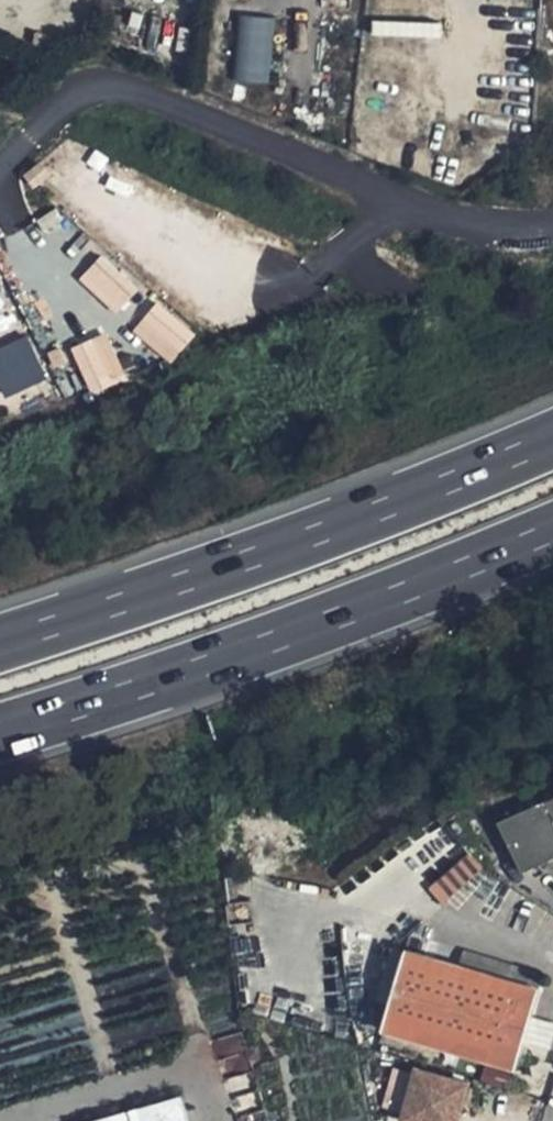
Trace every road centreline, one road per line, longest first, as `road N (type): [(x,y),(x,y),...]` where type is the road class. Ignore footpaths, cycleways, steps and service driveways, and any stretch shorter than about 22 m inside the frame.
road 1 (unclassified): [(552,227),(464,223),(132,90),(77,97),(0,169)]
road 2 (motorway): [(0,730),(225,656),(552,530)]
road 3 (motorway): [(552,441),(327,530),(0,641)]

